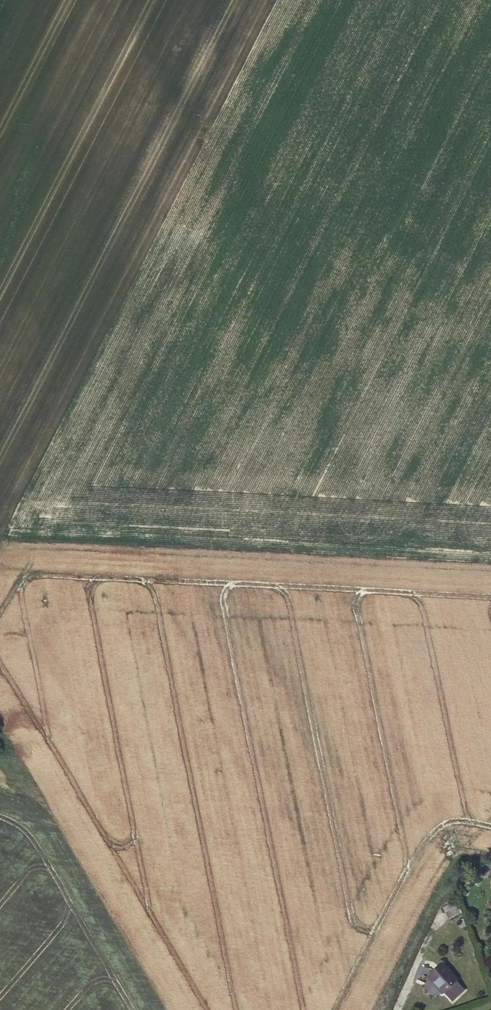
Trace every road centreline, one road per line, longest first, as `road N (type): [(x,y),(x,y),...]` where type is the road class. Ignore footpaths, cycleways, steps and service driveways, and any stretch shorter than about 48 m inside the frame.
road 1 (track): [(455,866),(376,1009)]

